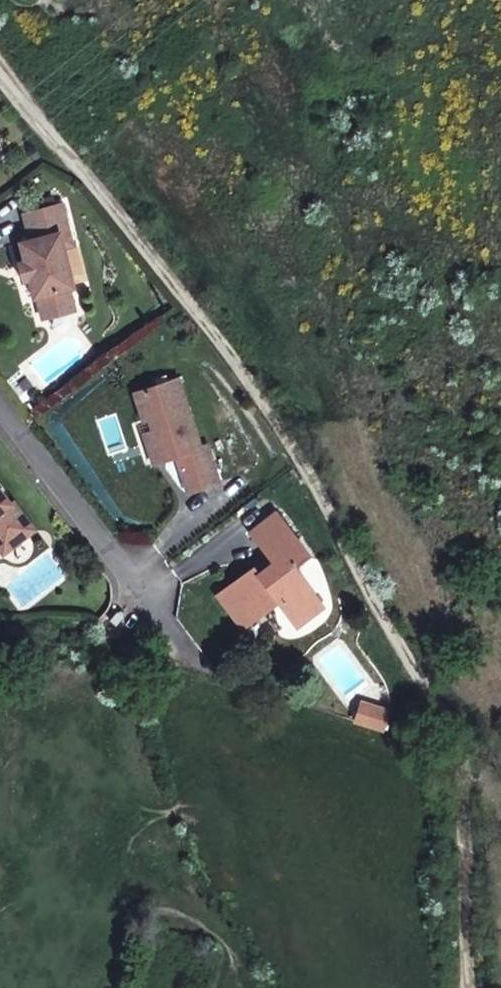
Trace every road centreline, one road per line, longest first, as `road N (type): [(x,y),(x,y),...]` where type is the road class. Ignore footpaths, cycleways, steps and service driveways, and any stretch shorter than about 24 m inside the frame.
road 1 (track): [(454,987),(446,713),(265,407),(111,192),(0,56)]
road 2 (residential): [(0,413),(188,652)]

